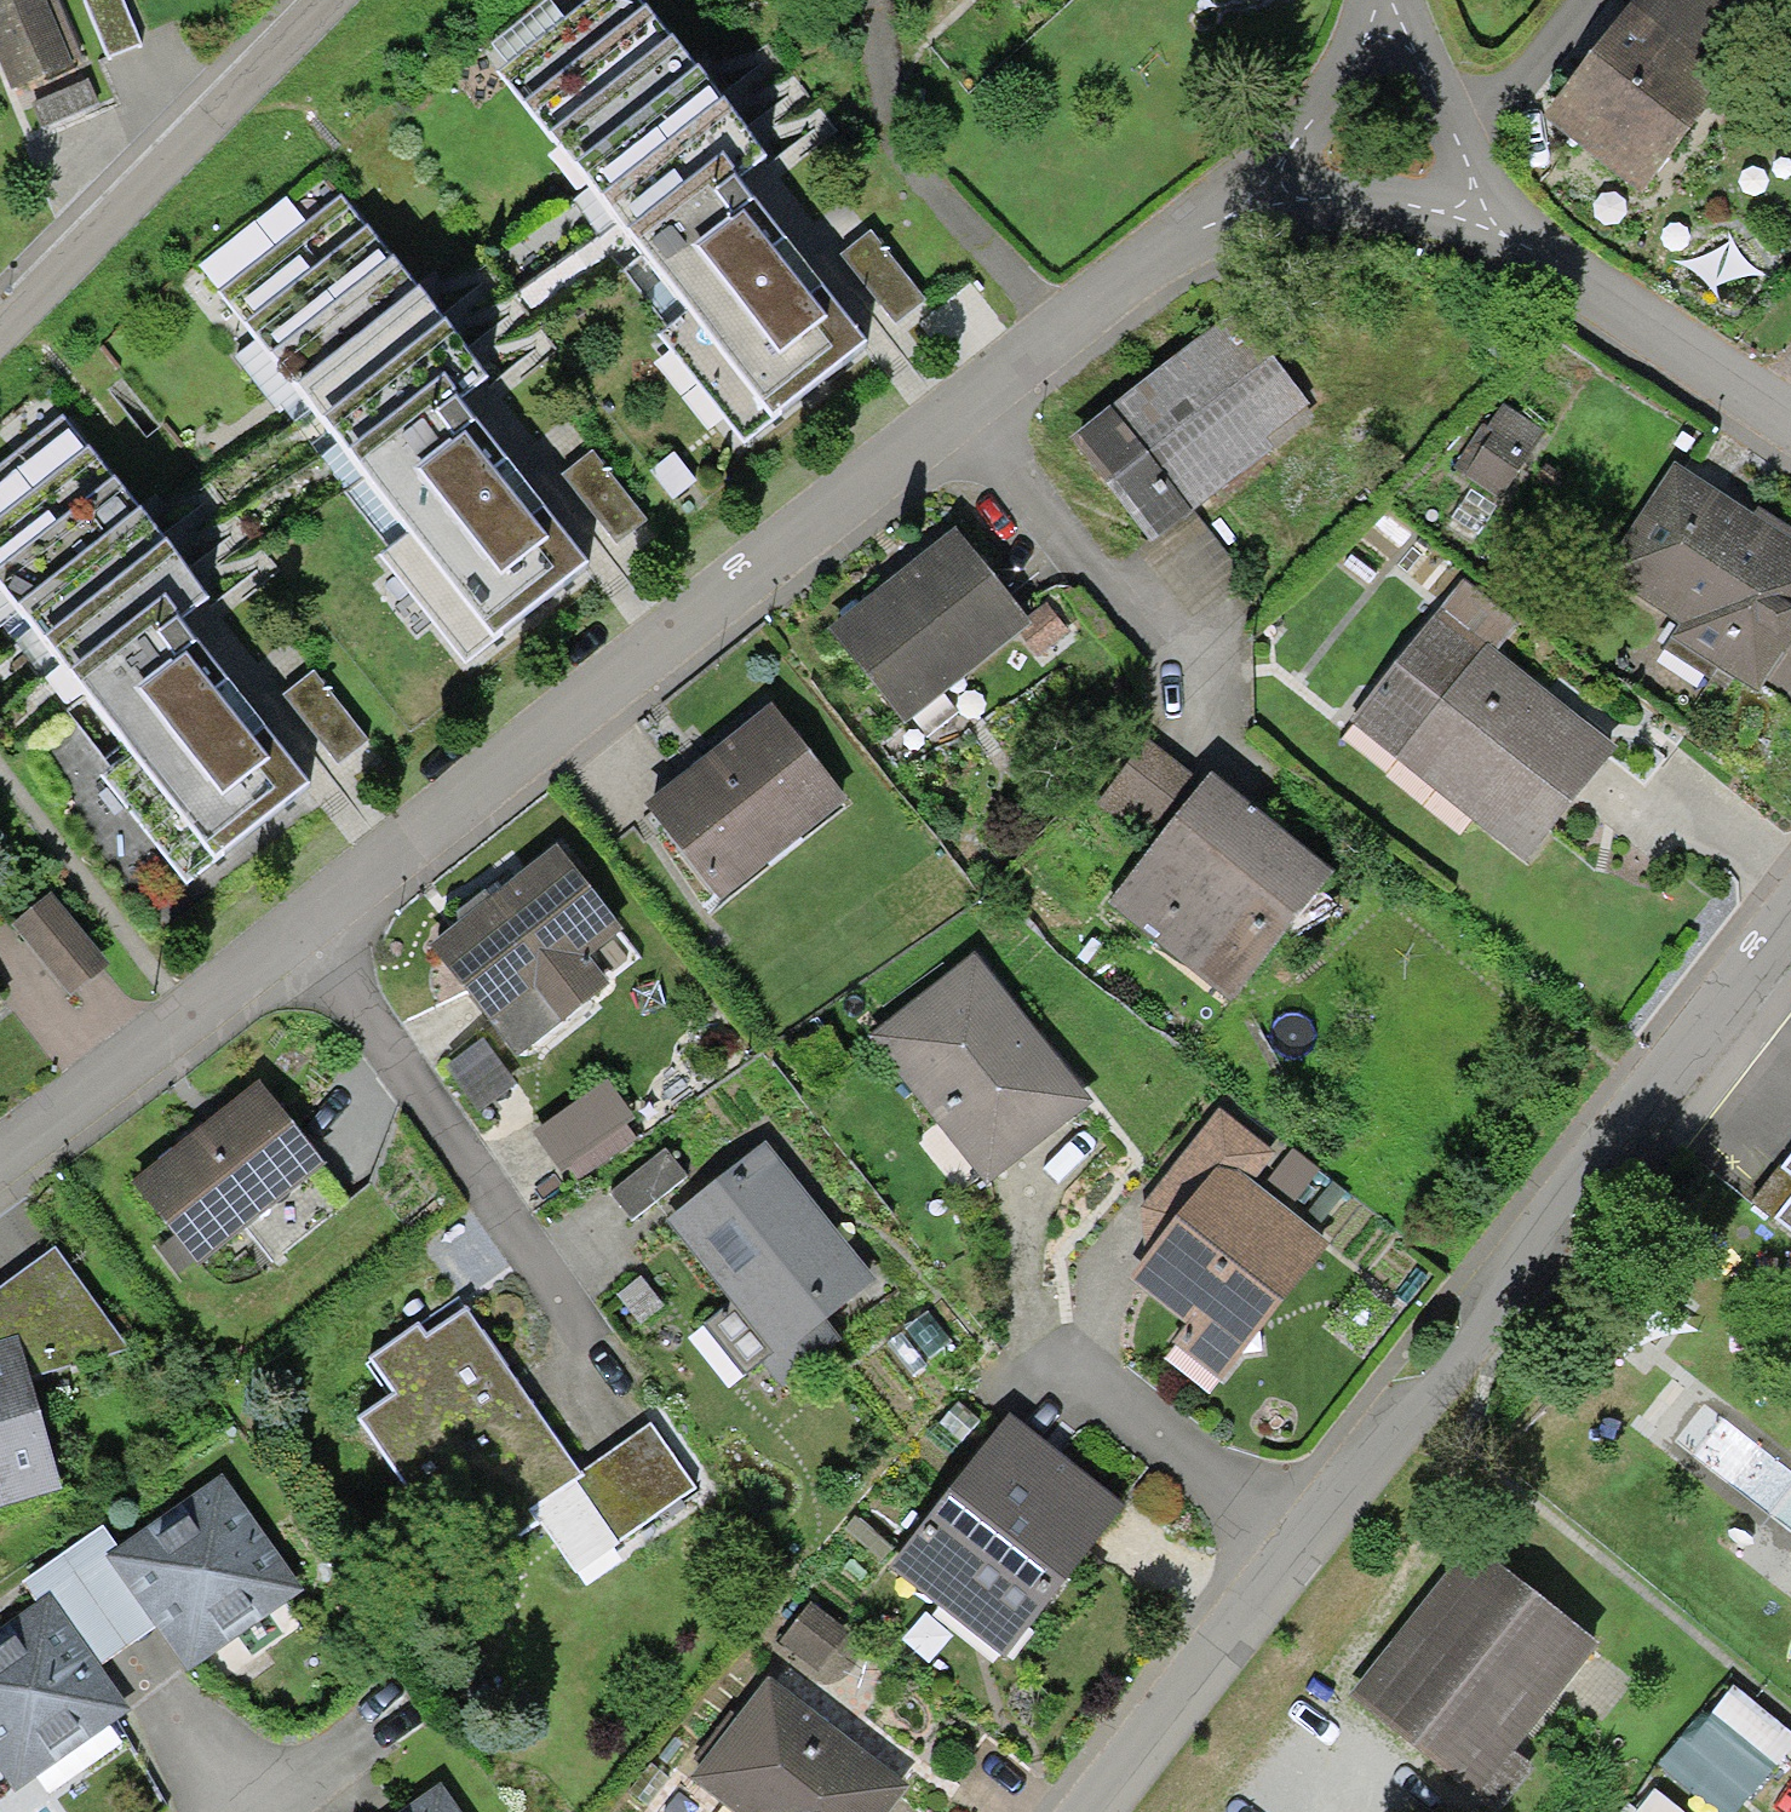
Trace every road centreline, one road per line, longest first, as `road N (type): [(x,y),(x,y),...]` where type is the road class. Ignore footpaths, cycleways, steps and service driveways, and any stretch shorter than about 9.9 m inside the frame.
road 1 (residential): [(1263,191),(1110,295),(304,937),(0,1151)]
road 2 (residential): [(1790,916),(1096,1811)]
road 3 (residential): [(0,318),(321,0)]
road 4 (residential): [(1790,421),(1475,216)]
road 5 (residential): [(1475,216),(1457,135),(1384,15)]
road 6 (residential): [(1384,15),(1263,191)]
road 7 (residential): [(1263,191),(1475,216)]

